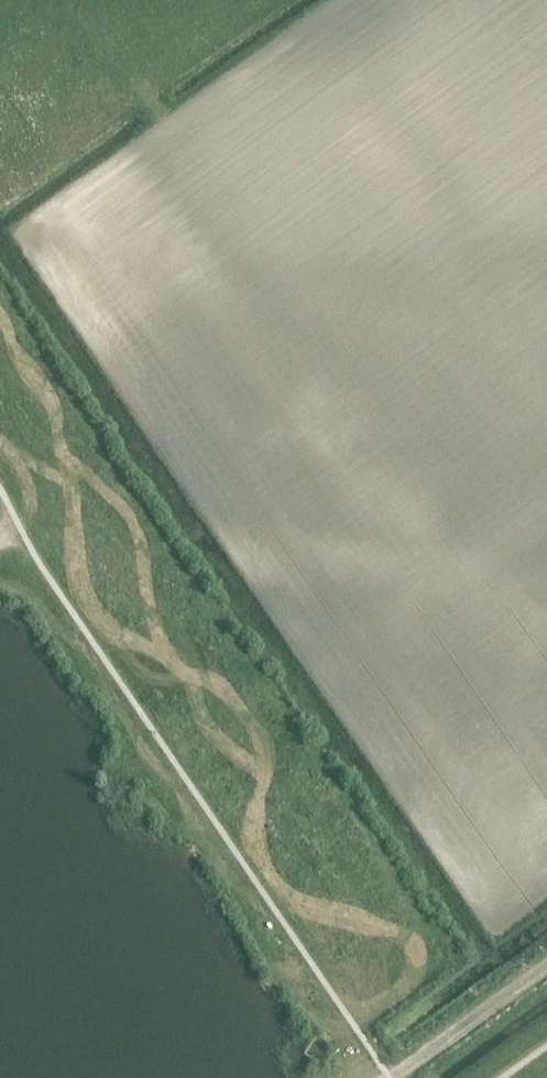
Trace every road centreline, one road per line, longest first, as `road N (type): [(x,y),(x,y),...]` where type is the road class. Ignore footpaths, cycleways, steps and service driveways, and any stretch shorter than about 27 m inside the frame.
road 1 (track): [(390,1077),(546,965)]

